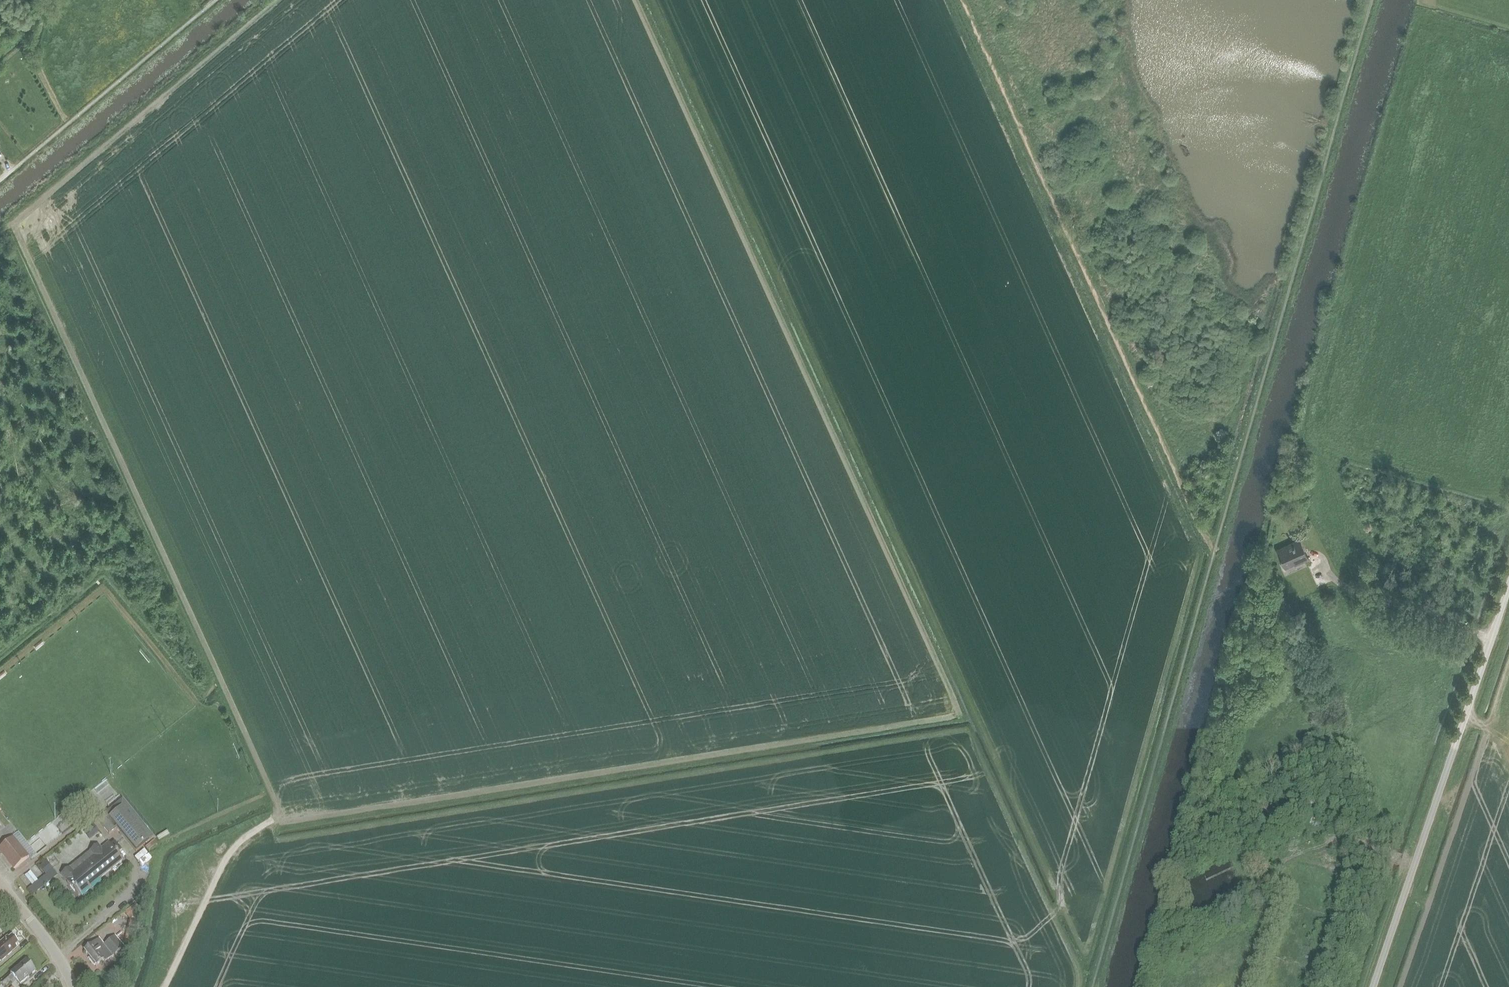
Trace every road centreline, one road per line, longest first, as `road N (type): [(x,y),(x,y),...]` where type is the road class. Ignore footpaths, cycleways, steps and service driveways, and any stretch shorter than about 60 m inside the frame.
road 1 (track): [(965,0),(1216,551)]
road 2 (unclassified): [(1373,986),(1508,587)]
road 3 (track): [(165,986),(230,853),(273,821)]
road 4 (tertiary): [(74,986),(0,883)]

